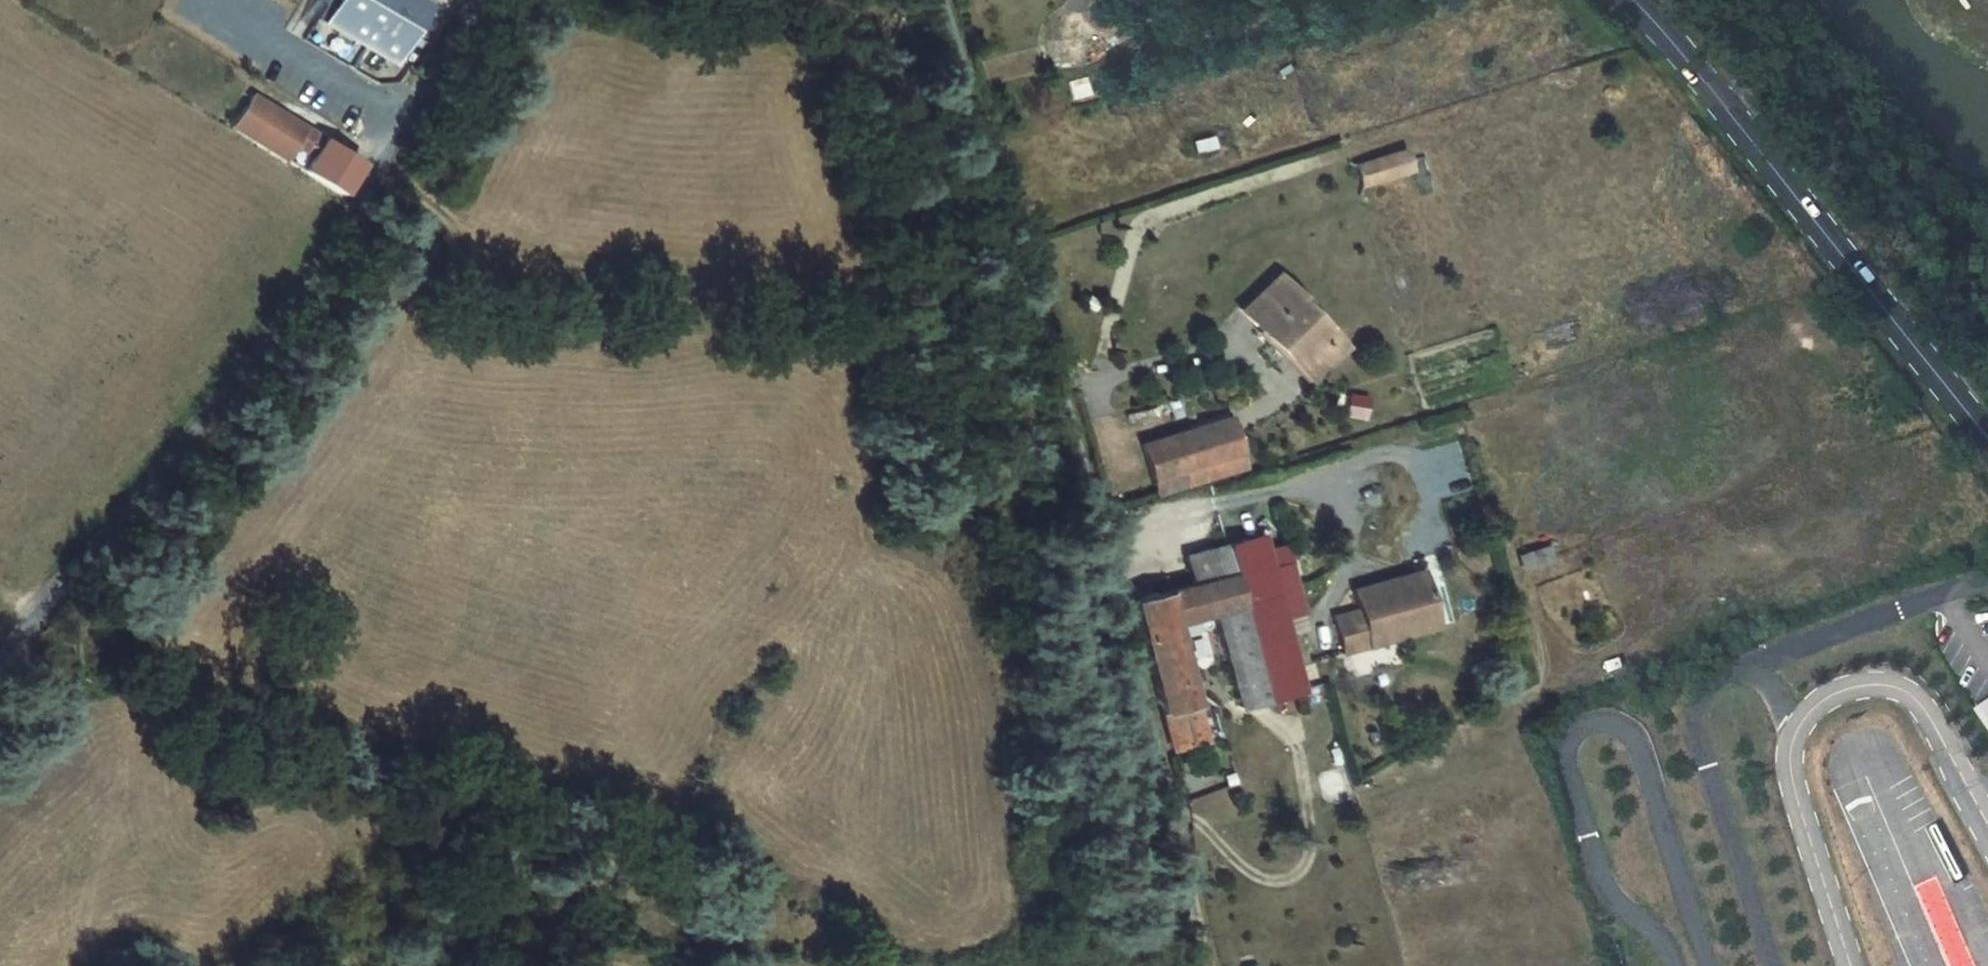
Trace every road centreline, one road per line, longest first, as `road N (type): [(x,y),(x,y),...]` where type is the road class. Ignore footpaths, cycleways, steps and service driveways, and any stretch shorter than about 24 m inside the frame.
road 1 (residential): [(925,0),(1097,540),(1207,965)]
road 2 (unclassified): [(0,672),(388,172),(487,0)]
road 3 (primary): [(1608,0),(1987,464)]

